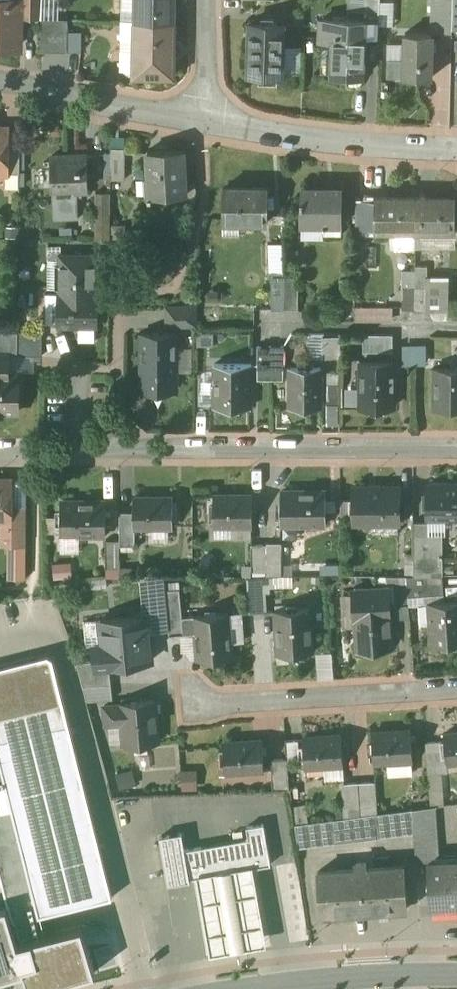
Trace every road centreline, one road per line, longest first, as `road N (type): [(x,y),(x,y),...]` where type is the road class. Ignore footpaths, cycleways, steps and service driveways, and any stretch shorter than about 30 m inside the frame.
road 1 (residential): [(0,453),(456,450)]
road 2 (residential): [(202,119),(324,141),(456,152)]
road 3 (residential): [(207,703),(456,689)]
road 4 (residential): [(0,86),(202,119)]
road 5 (secondary): [(271,984),(456,975)]

